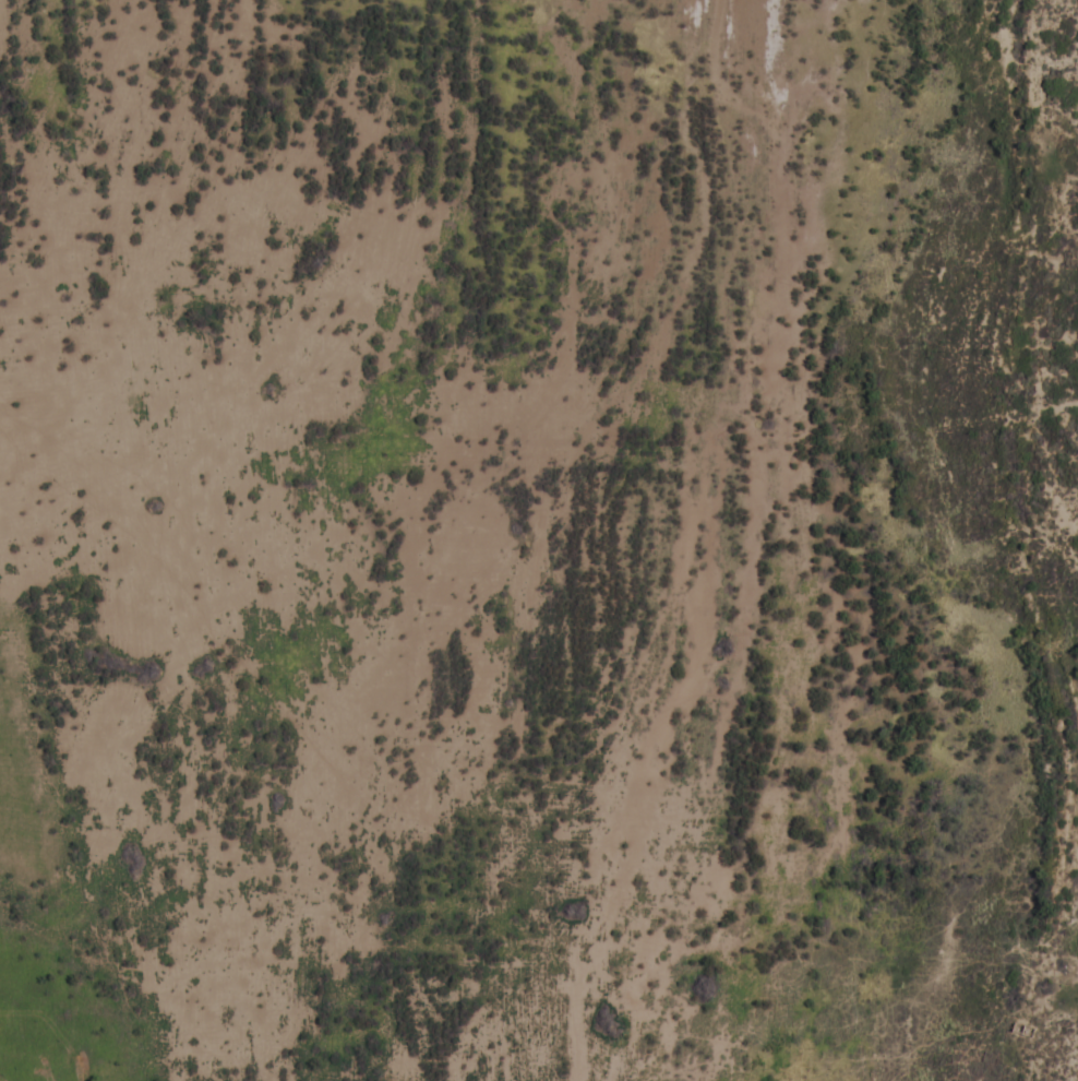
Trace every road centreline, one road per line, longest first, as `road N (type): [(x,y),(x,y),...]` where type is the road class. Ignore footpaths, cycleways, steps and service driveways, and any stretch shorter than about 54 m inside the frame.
road 1 (residential): [(926,1080),(0,938)]

